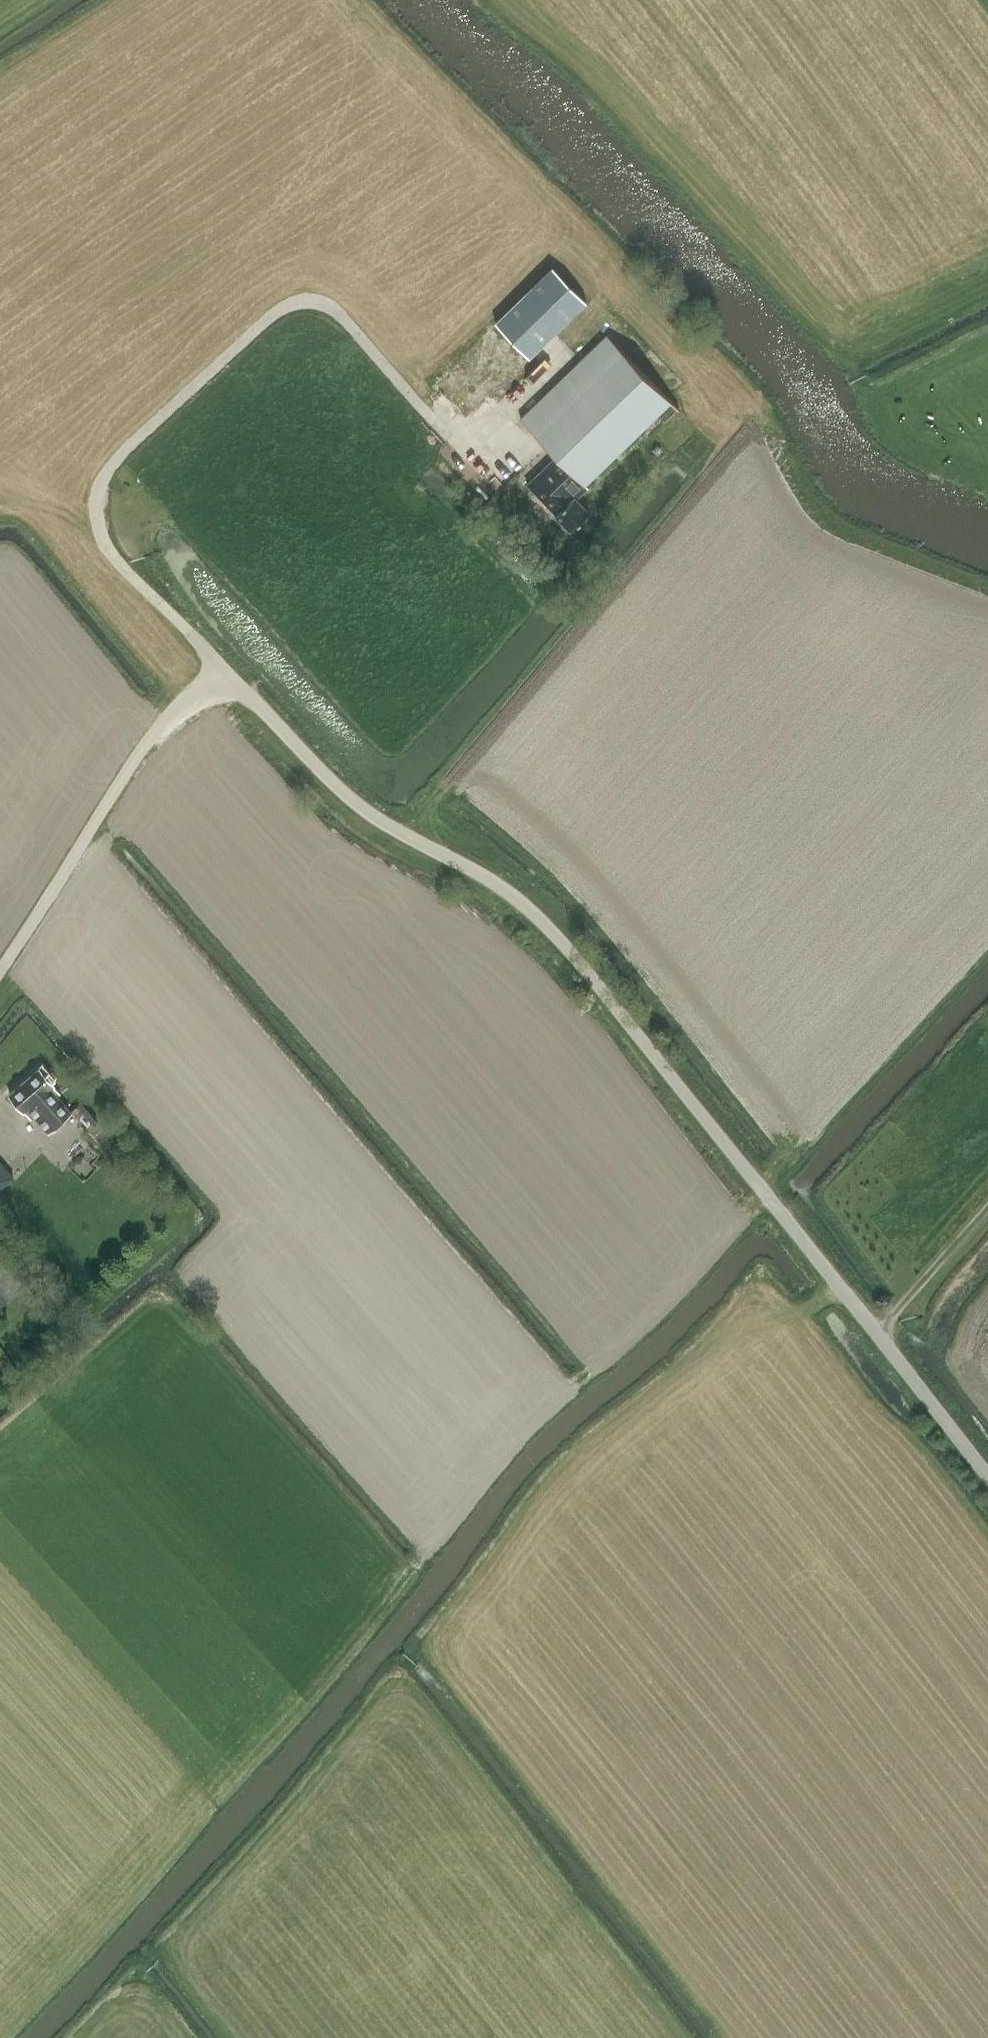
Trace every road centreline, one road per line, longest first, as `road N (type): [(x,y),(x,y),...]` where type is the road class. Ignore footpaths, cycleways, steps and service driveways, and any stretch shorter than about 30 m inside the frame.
road 1 (unclassified): [(987,1473),(597,976),(528,905),(372,814),(221,666)]

